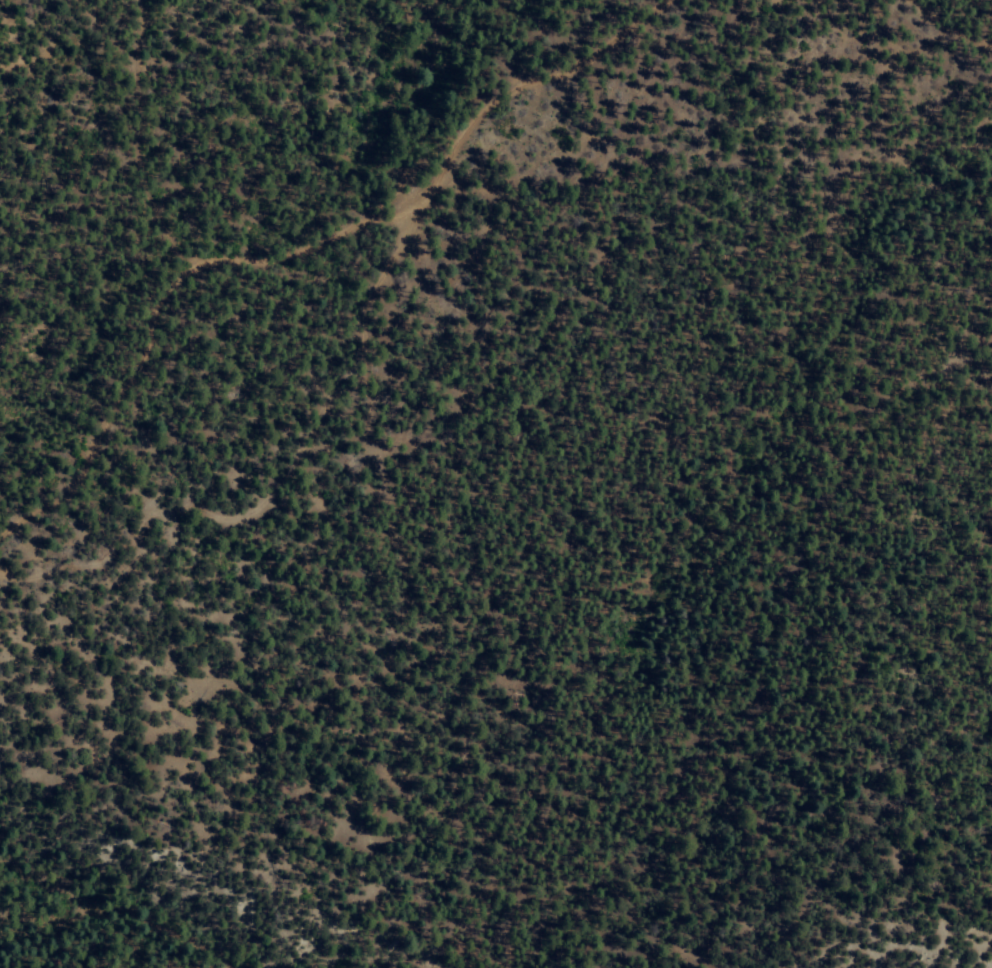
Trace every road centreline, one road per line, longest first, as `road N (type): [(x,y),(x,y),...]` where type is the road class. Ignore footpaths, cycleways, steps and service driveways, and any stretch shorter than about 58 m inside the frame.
road 1 (residential): [(672,0),(398,182),(276,214),(176,209),(129,166),(119,0)]
road 2 (residential): [(991,83),(909,13),(878,0)]

